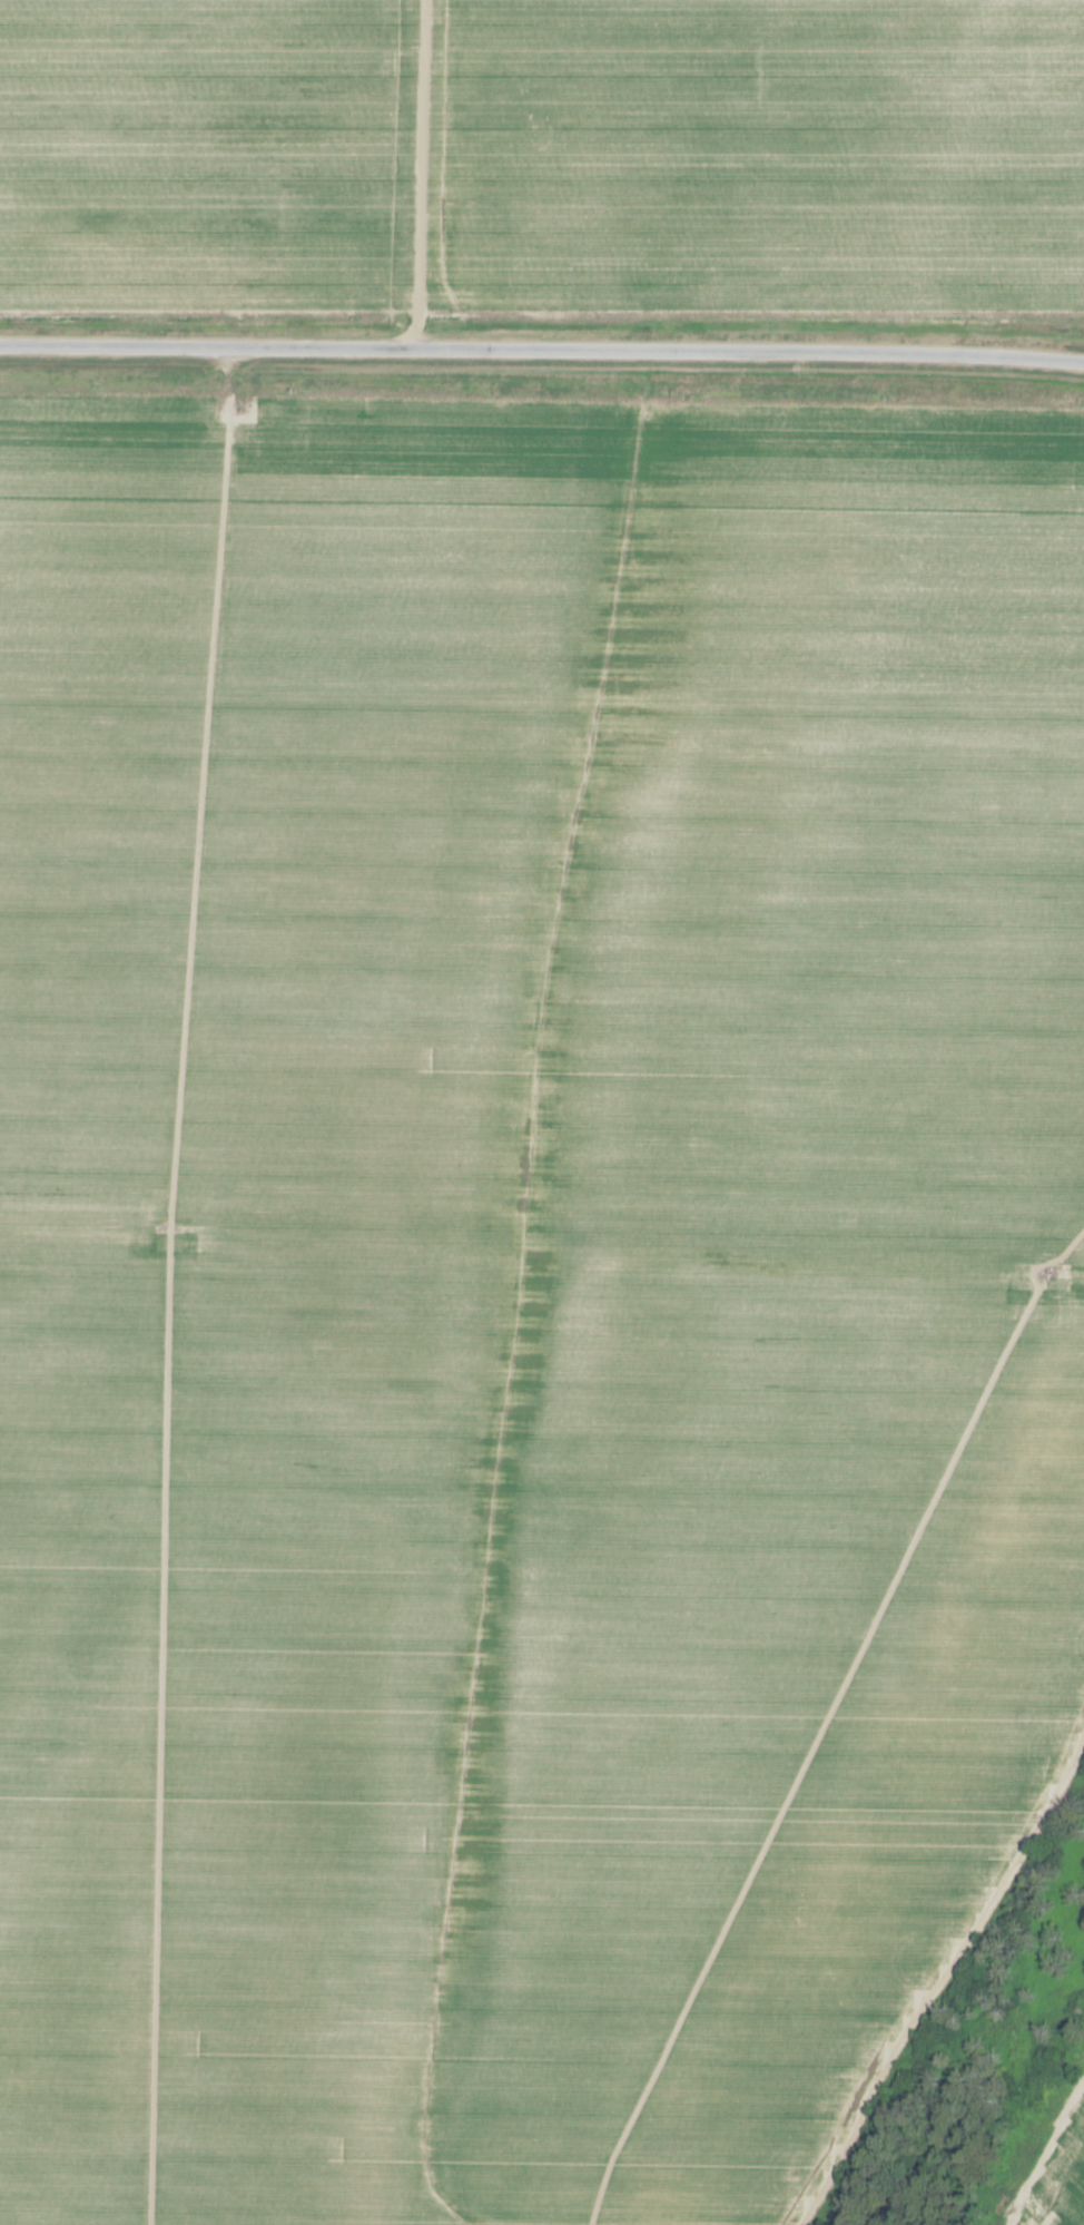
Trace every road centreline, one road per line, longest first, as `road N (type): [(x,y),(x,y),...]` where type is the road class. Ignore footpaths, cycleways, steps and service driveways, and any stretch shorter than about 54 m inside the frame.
road 1 (residential): [(1083,362),(946,353),(0,344)]
road 2 (residential): [(417,347),(423,0)]

